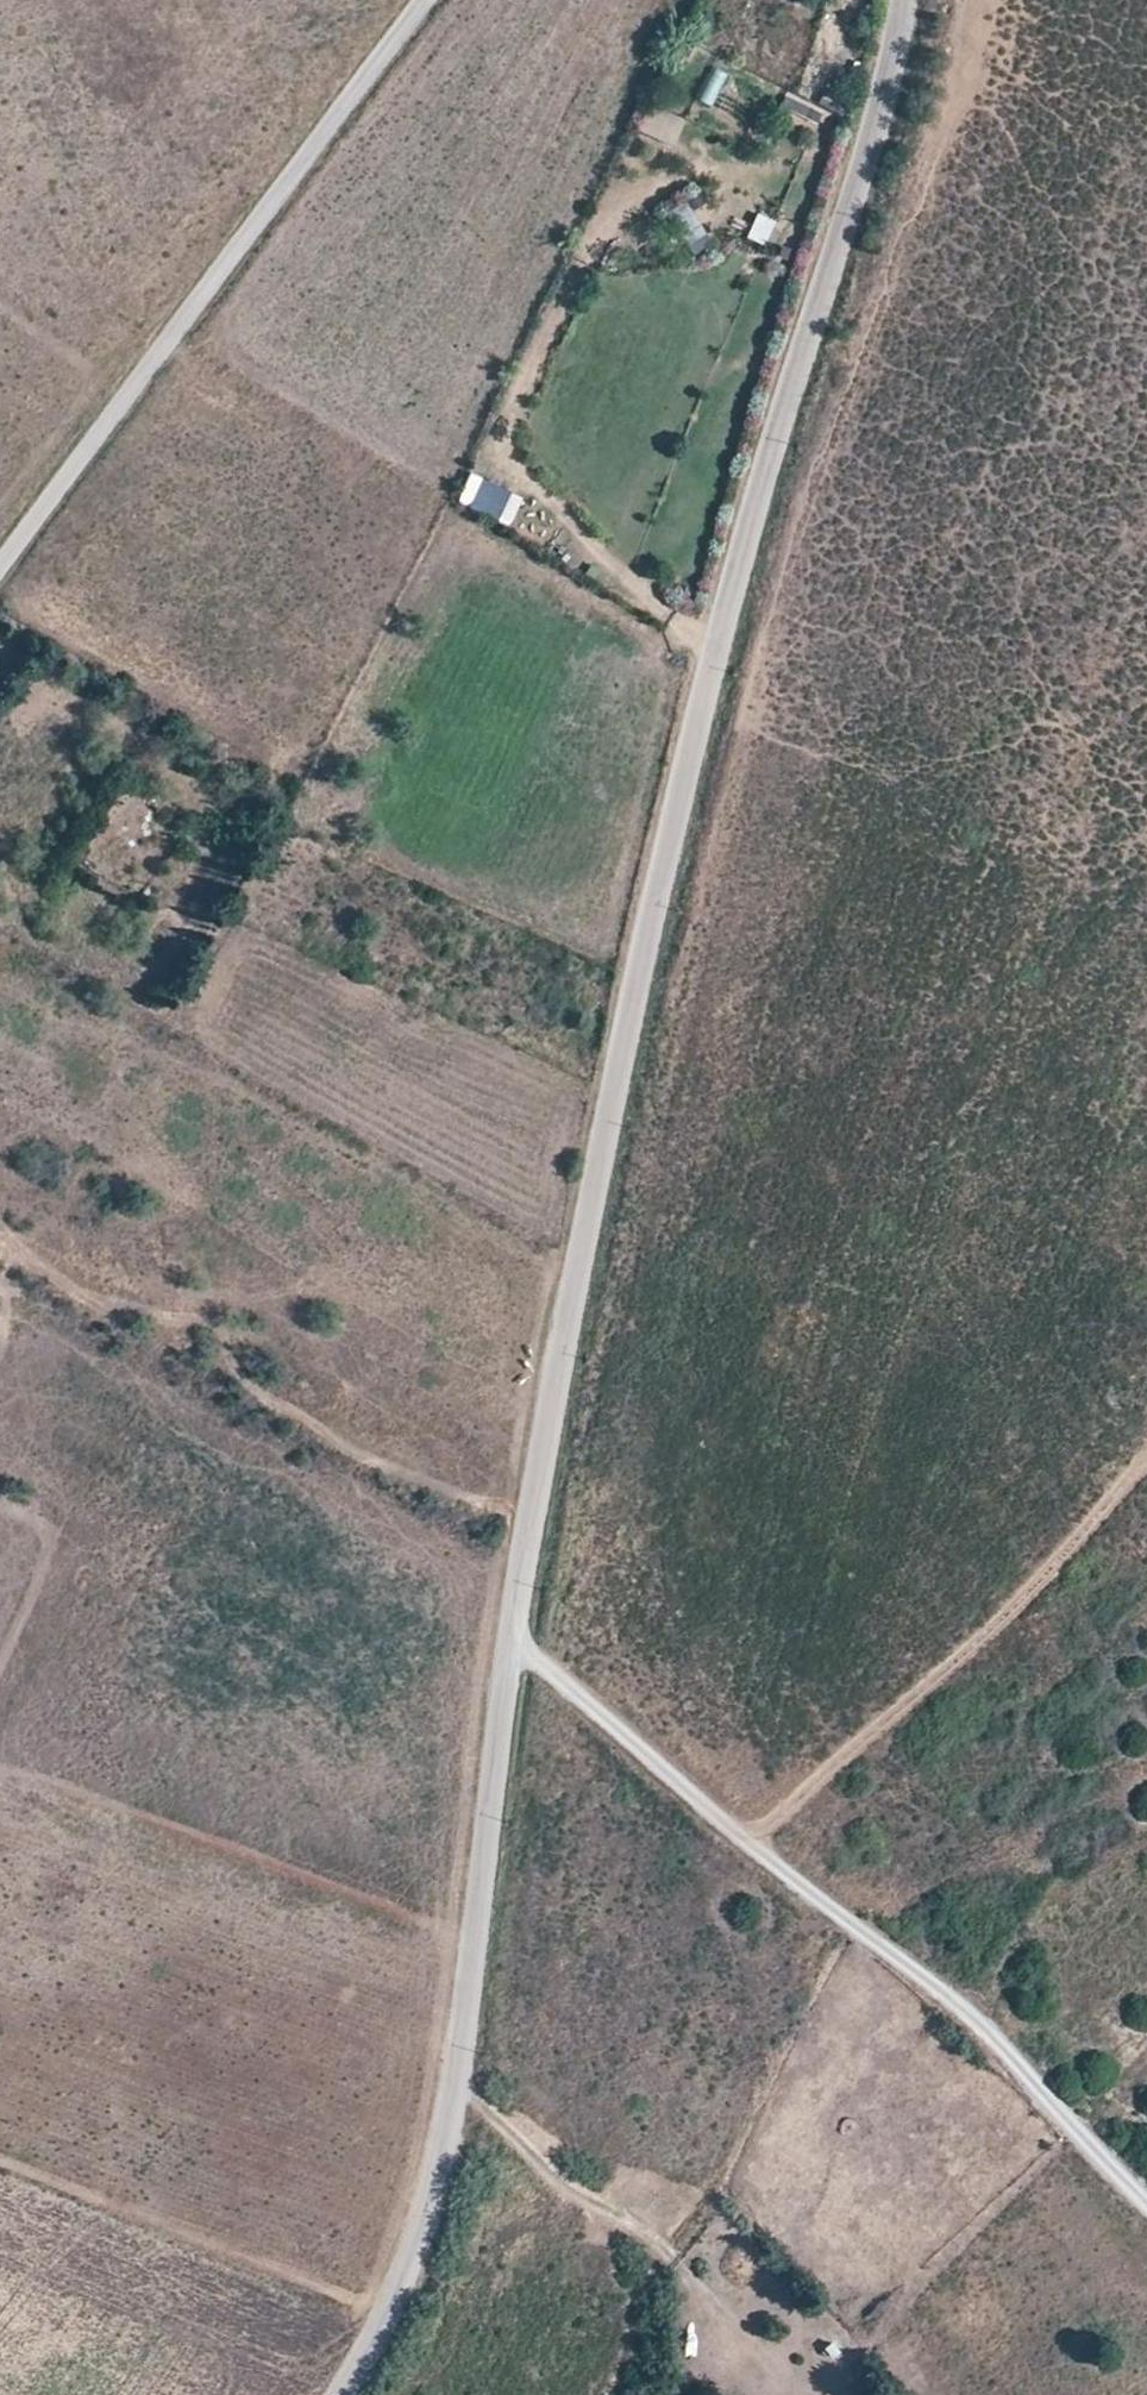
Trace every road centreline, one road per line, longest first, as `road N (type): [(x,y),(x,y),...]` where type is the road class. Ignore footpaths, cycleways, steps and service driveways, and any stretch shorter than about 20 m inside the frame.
road 1 (unclassified): [(343,2394),(411,2274),(441,2189),(514,1642),(587,1242),(718,662),(891,84),(909,0)]
road 2 (track): [(514,1642),(914,1964),(1146,2192)]
road 3 (unclassified): [(0,571),(429,0)]

